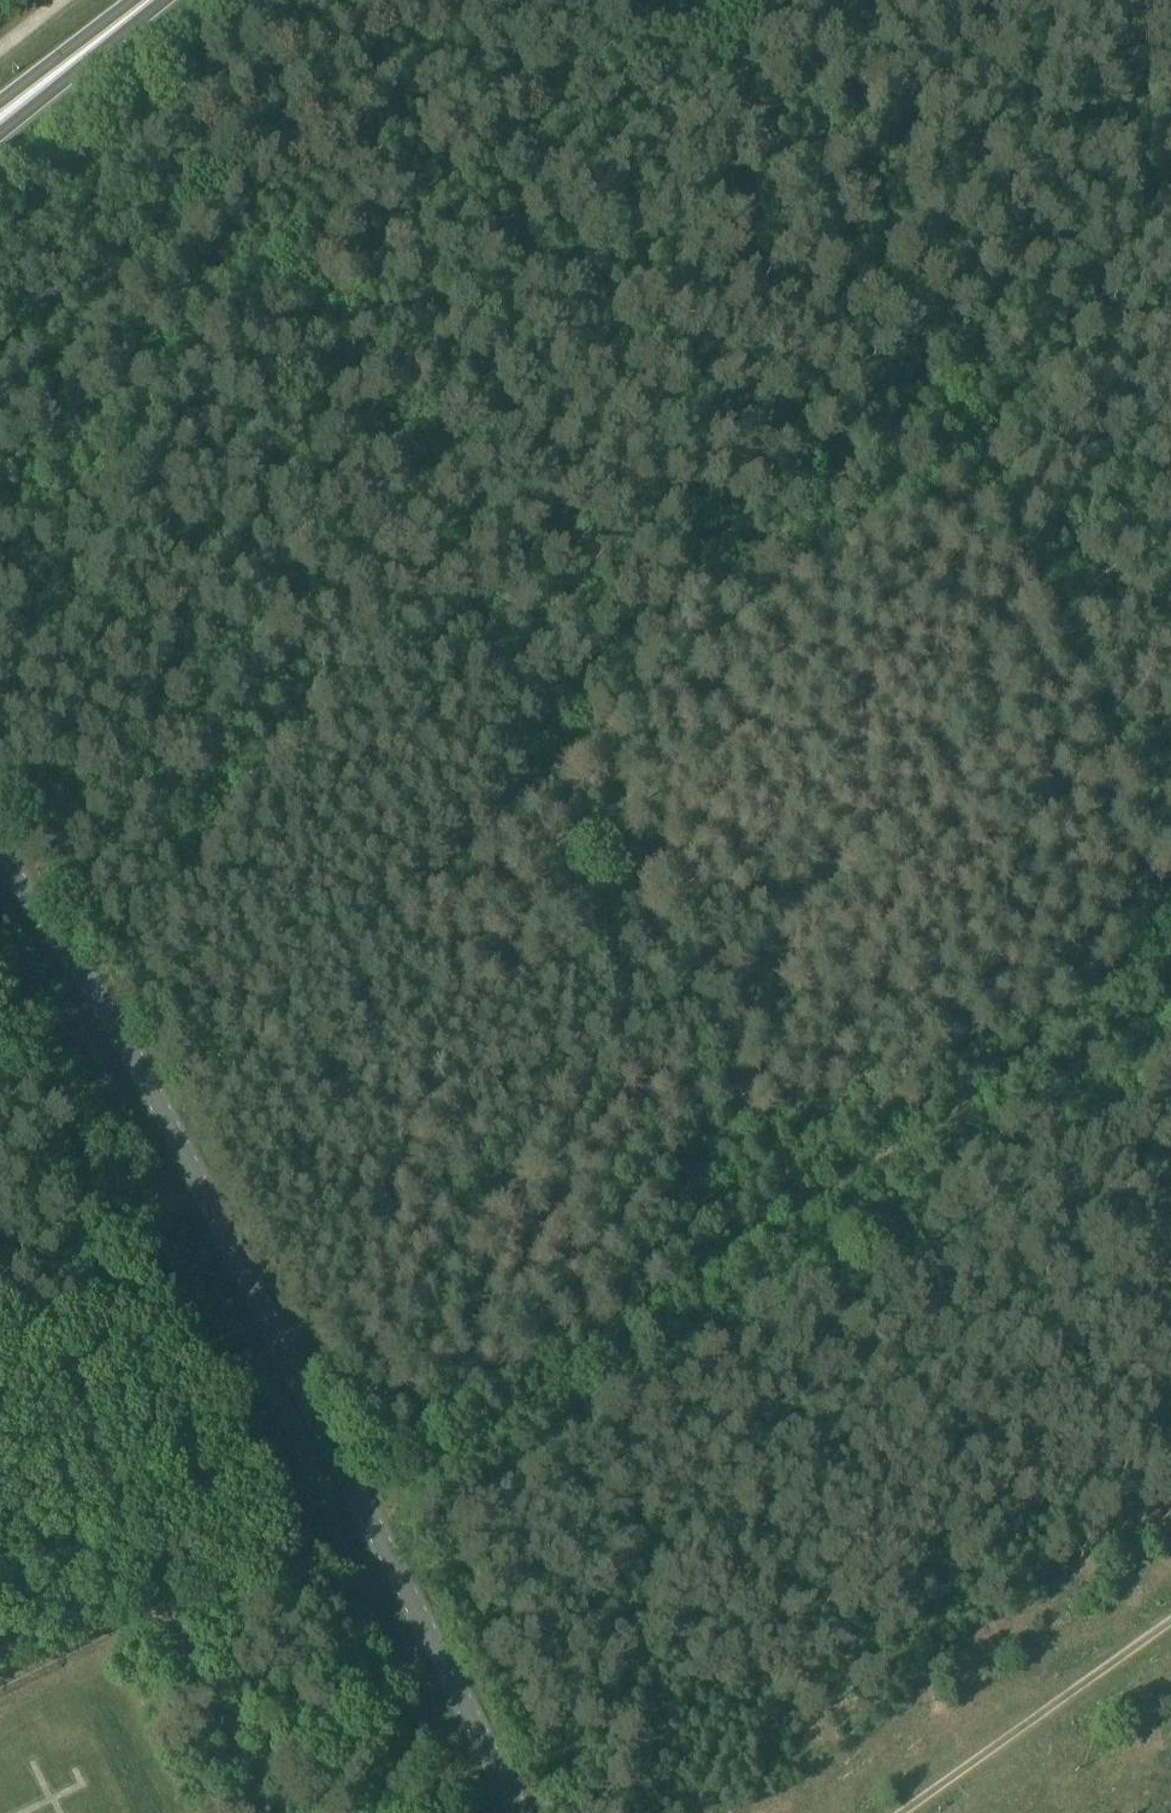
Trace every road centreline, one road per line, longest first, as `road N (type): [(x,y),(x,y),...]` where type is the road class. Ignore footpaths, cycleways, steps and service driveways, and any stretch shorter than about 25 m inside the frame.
road 1 (unclassified): [(522,1812),(192,1166),(0,870)]
road 2 (track): [(0,1686),(372,1512)]
road 3 (primary): [(13,106),(150,0)]

